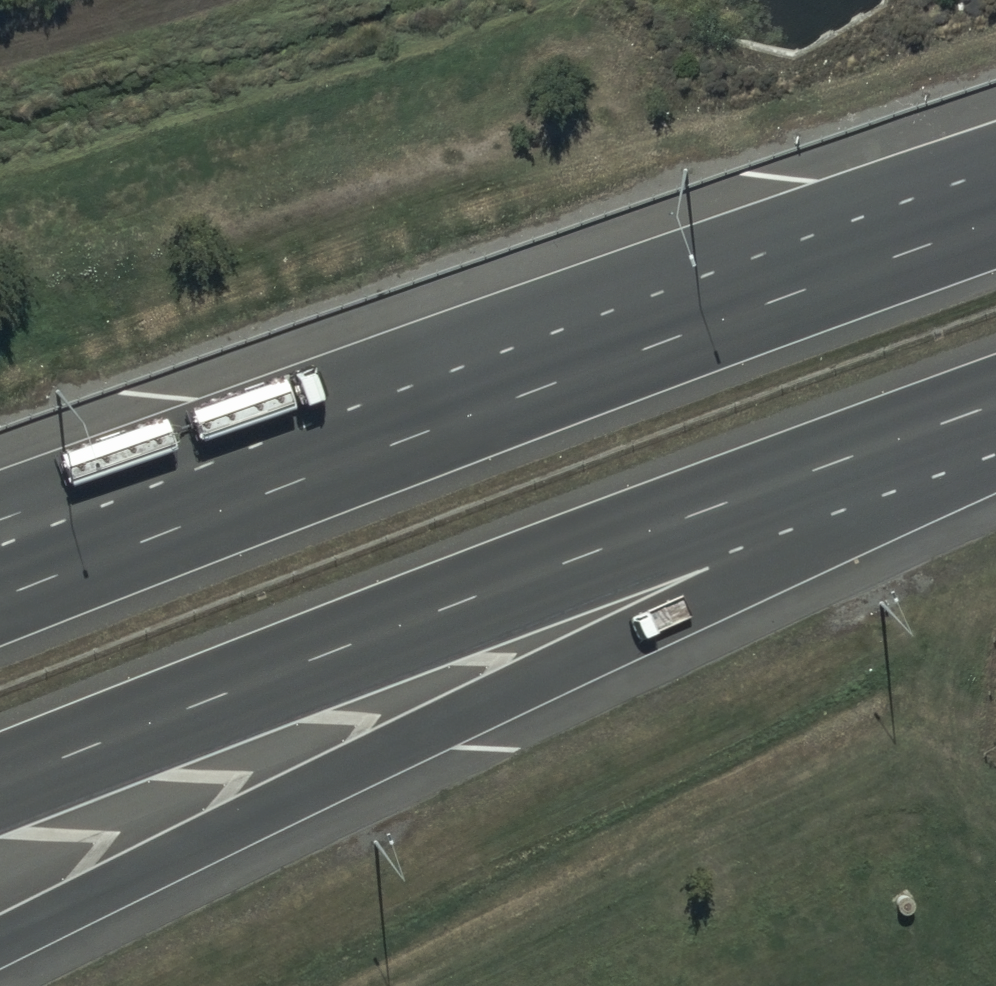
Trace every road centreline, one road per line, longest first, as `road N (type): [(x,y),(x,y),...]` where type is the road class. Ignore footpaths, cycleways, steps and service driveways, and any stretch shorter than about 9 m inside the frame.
road 1 (motorway): [(995,416),(880,506),(718,594),(0,947)]
road 2 (motorway): [(995,405),(348,647),(0,788)]
road 3 (motorway): [(307,479),(995,224)]
road 4 (motorway): [(0,602),(307,479)]
road 5 (motorway): [(0,514),(307,479)]

